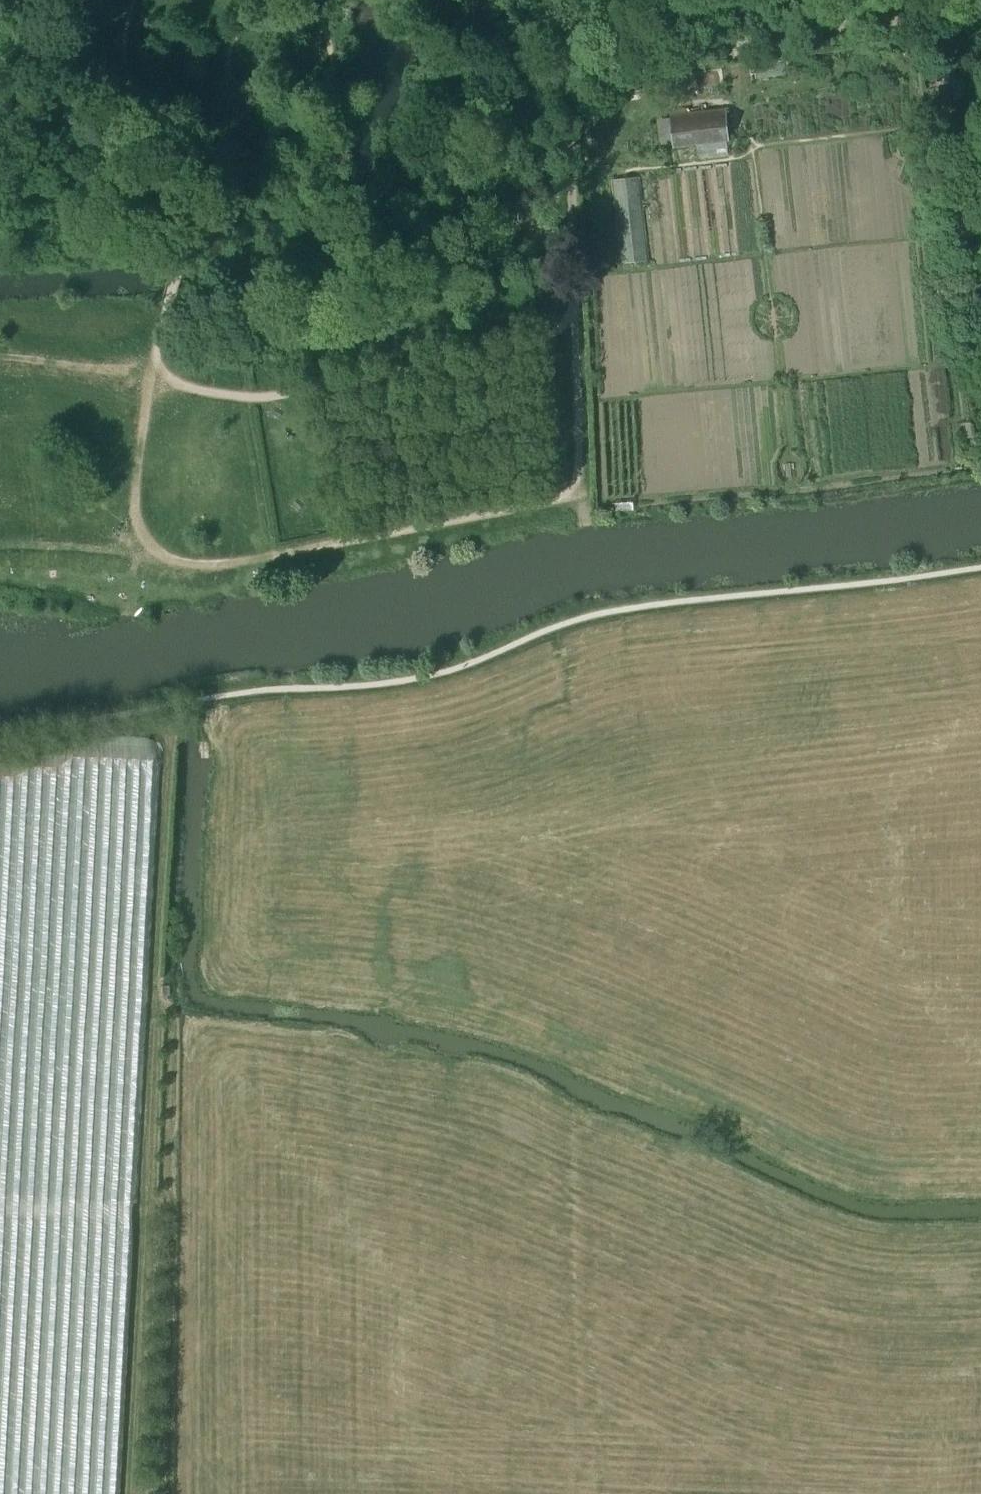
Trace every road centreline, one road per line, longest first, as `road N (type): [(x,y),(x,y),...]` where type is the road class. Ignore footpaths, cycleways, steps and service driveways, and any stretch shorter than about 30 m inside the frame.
road 1 (track): [(625,52),(980,10)]
road 2 (track): [(0,1203),(147,1210),(156,1011)]

